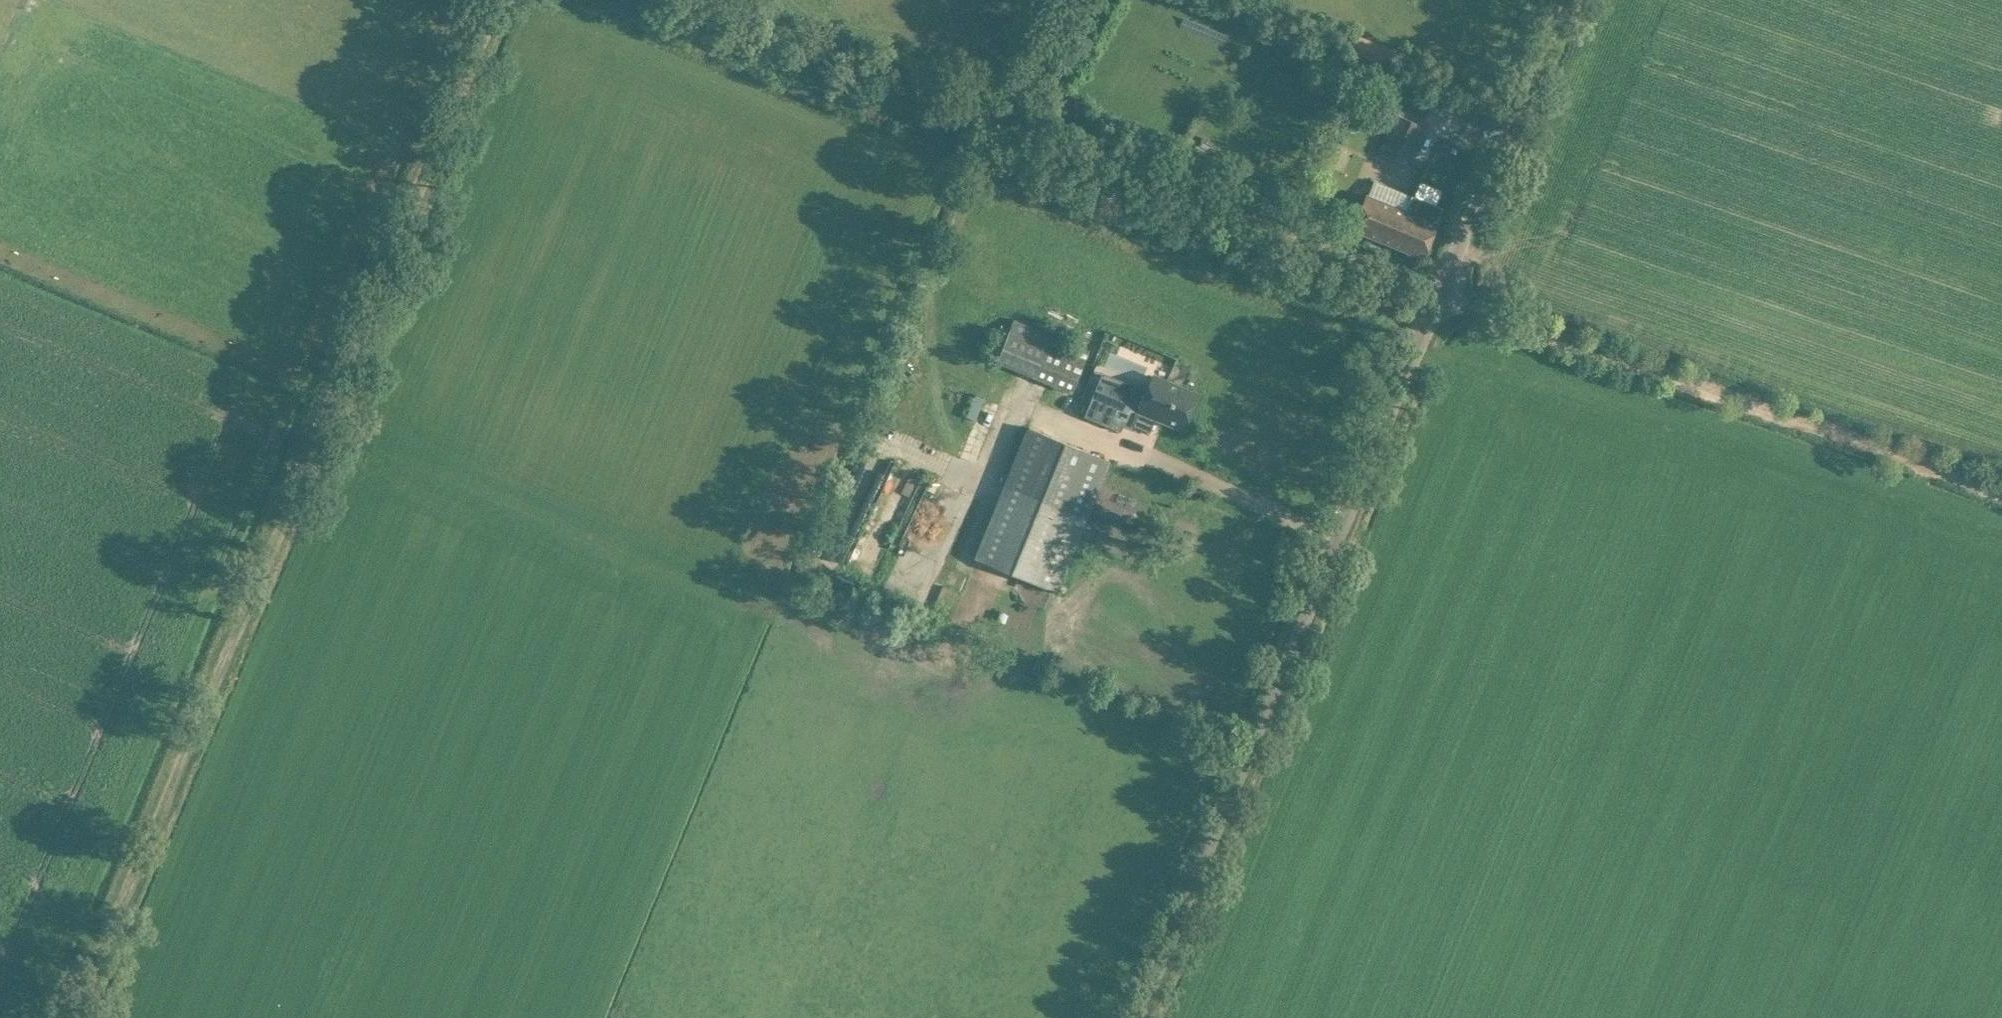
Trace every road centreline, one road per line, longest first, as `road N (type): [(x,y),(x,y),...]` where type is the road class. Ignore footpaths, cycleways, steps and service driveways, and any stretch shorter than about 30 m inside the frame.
road 1 (track): [(681,0),(997,135),(2001,494)]
road 2 (track): [(503,0),(76,1017)]
road 3 (unclassified): [(1138,1017),(1561,0)]
road 4 (track): [(1073,0),(997,135)]

